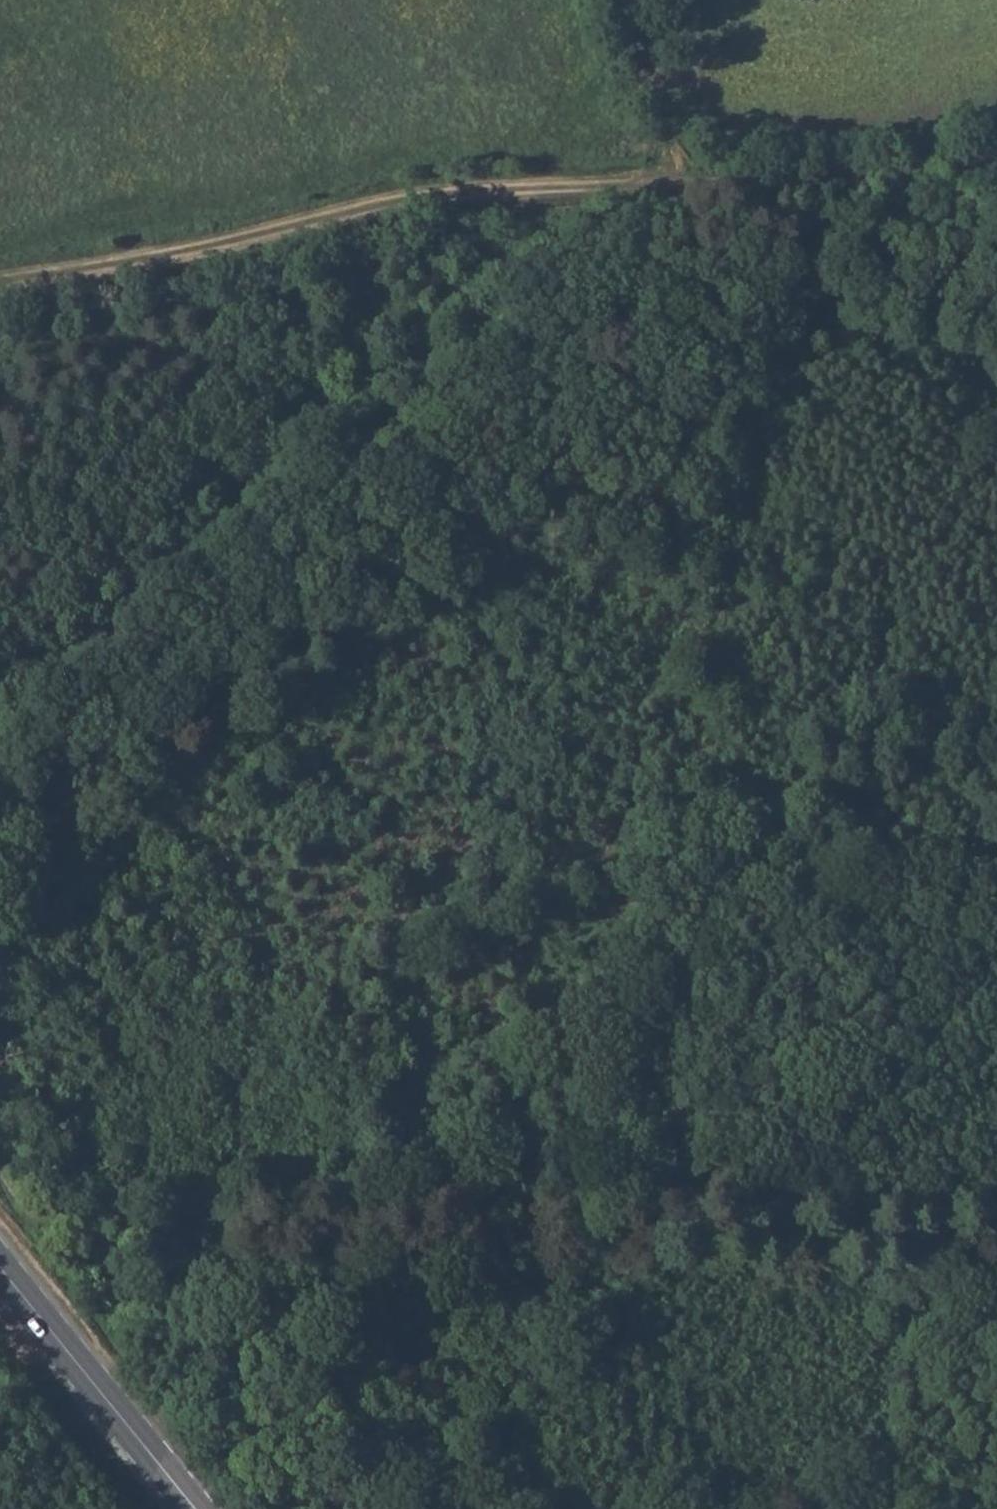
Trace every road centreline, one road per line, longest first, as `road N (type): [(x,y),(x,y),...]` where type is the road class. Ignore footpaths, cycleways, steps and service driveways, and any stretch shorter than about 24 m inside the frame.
road 1 (track): [(634,188),(426,197),(0,282)]
road 2 (primary): [(194,1508),(0,1267)]

